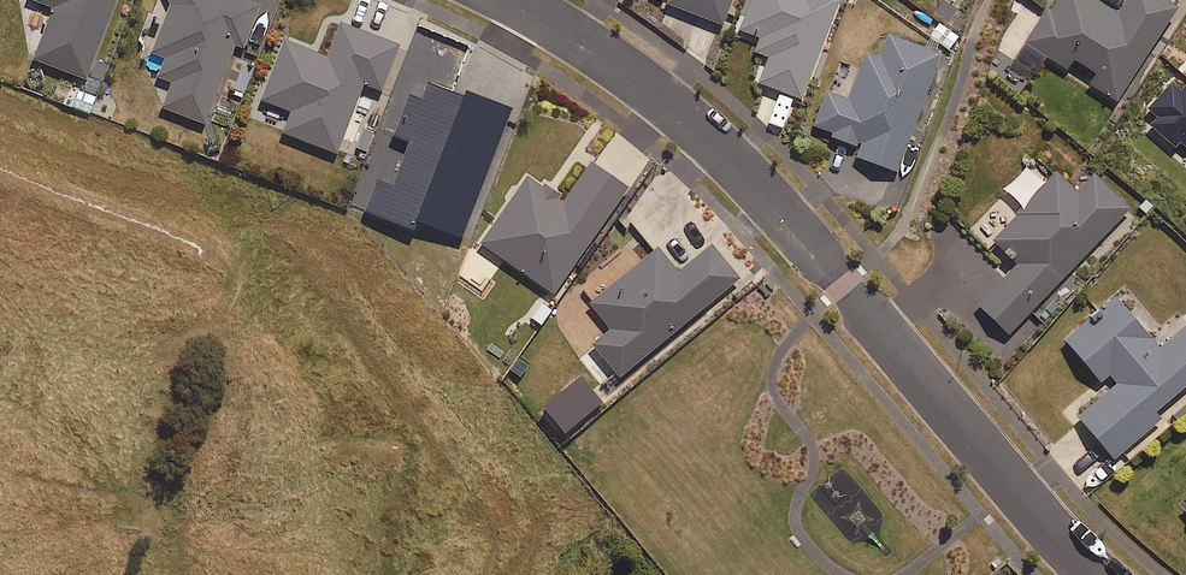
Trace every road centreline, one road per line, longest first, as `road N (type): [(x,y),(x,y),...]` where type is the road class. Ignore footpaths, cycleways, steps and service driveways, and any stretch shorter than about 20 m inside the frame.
road 1 (residential): [(505,0),(598,51),(711,140),(1101,574)]

